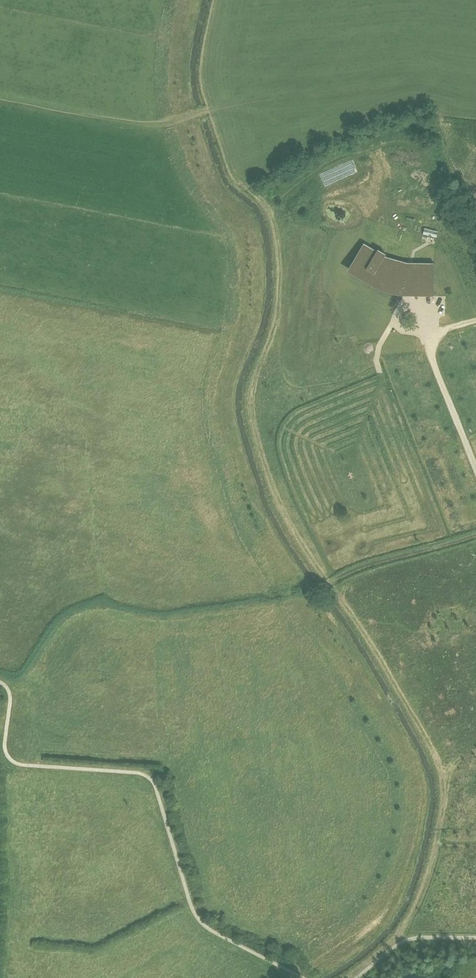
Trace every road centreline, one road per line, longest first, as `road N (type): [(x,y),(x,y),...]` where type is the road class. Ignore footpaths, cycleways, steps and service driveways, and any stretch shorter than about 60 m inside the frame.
road 1 (track): [(438,841),(444,795),(436,758),(372,644),(293,529),(269,475)]
road 2 (track): [(331,583),(475,533)]

